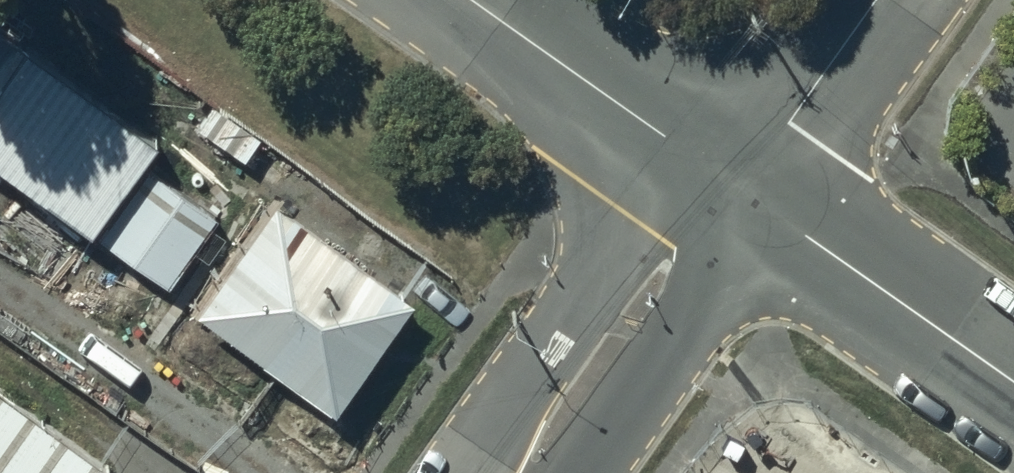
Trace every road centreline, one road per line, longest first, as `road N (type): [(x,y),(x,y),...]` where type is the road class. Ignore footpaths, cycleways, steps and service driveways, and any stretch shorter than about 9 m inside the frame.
road 1 (unclassified): [(528,472),(730,186)]
road 2 (unclassified): [(730,186),(1013,387)]
road 3 (unclassified): [(471,0),(730,186)]
road 4 (residential): [(730,186),(868,0)]

